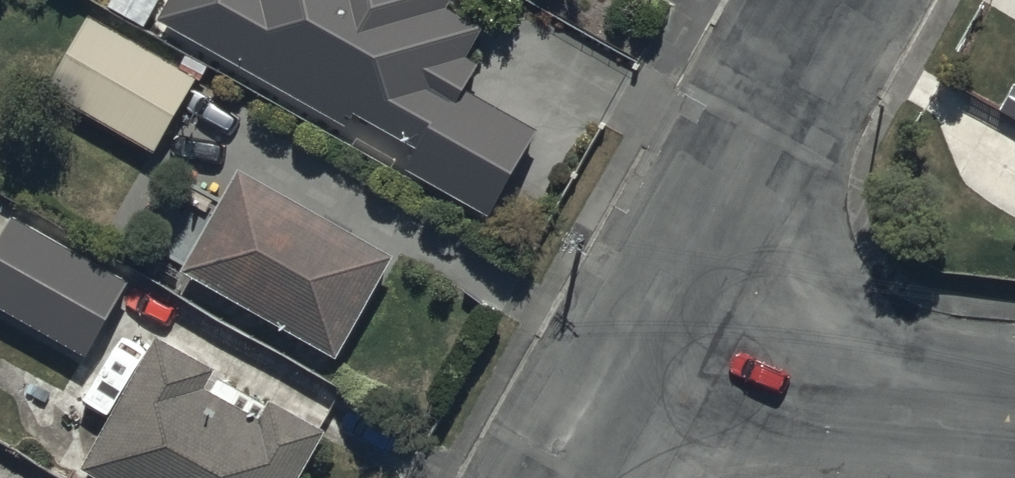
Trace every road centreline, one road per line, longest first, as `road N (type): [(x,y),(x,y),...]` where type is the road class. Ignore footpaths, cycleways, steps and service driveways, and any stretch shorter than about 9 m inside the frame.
road 1 (residential): [(833,0),(627,371)]
road 2 (residential): [(627,371),(1014,410)]
road 3 (residential): [(627,371),(565,477)]

